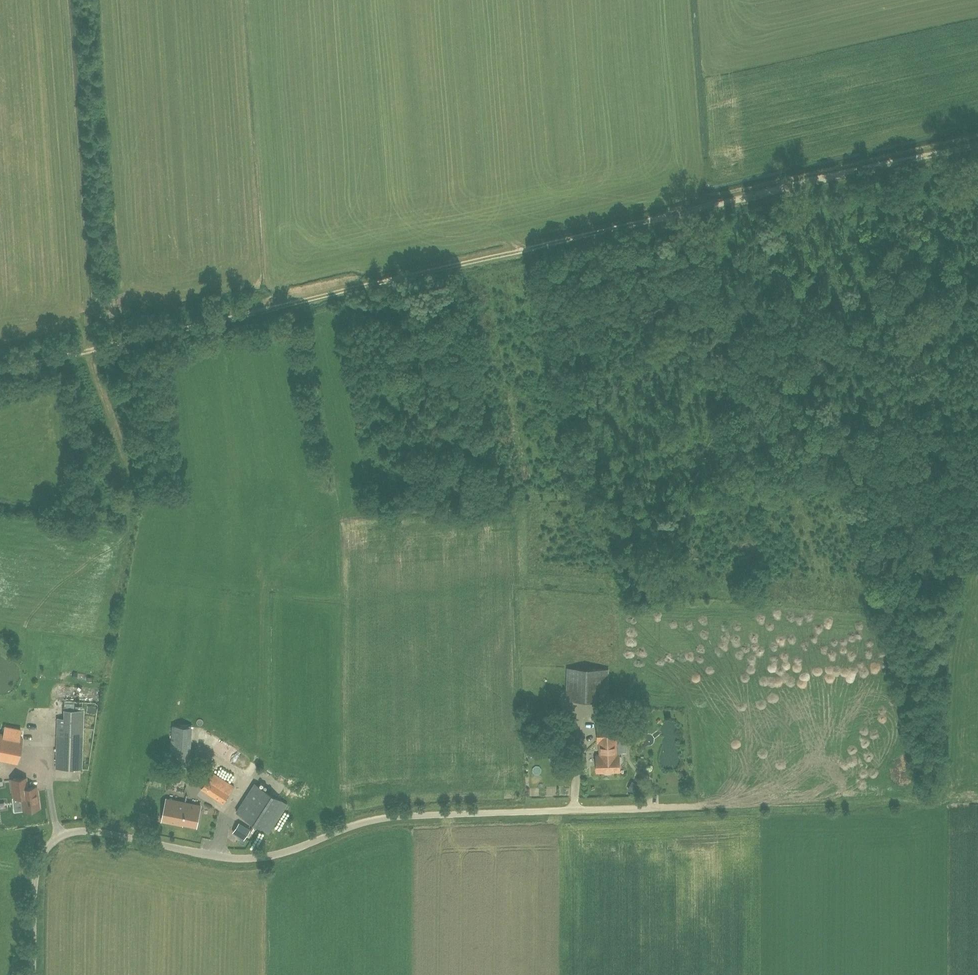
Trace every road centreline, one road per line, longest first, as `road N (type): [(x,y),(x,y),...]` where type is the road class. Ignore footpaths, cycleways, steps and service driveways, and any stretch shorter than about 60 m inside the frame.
road 1 (track): [(977,145),(0,371)]
road 2 (unclassified): [(34,974),(37,869),(48,847),(71,833),(250,859),(395,817),(689,807)]

